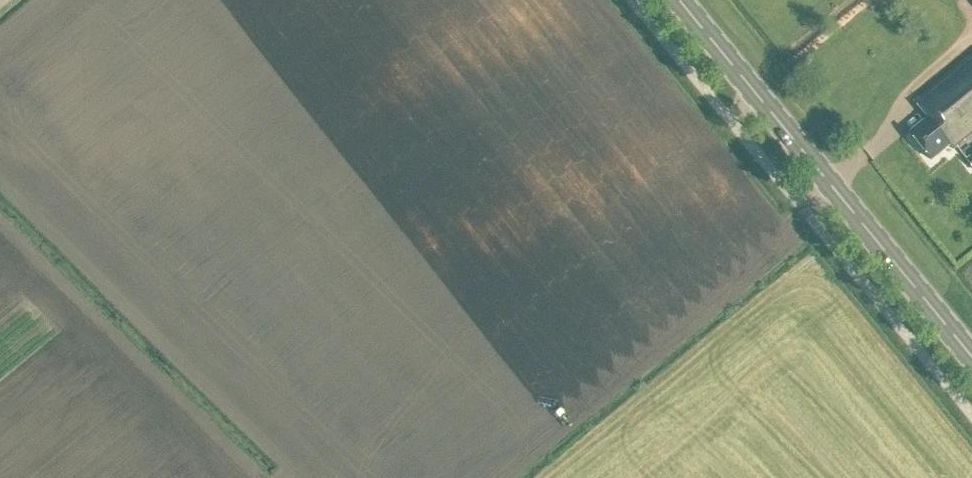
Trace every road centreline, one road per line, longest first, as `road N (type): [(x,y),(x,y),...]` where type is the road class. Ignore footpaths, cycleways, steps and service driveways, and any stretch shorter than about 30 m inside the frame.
road 1 (secondary): [(971,357),(680,0)]

